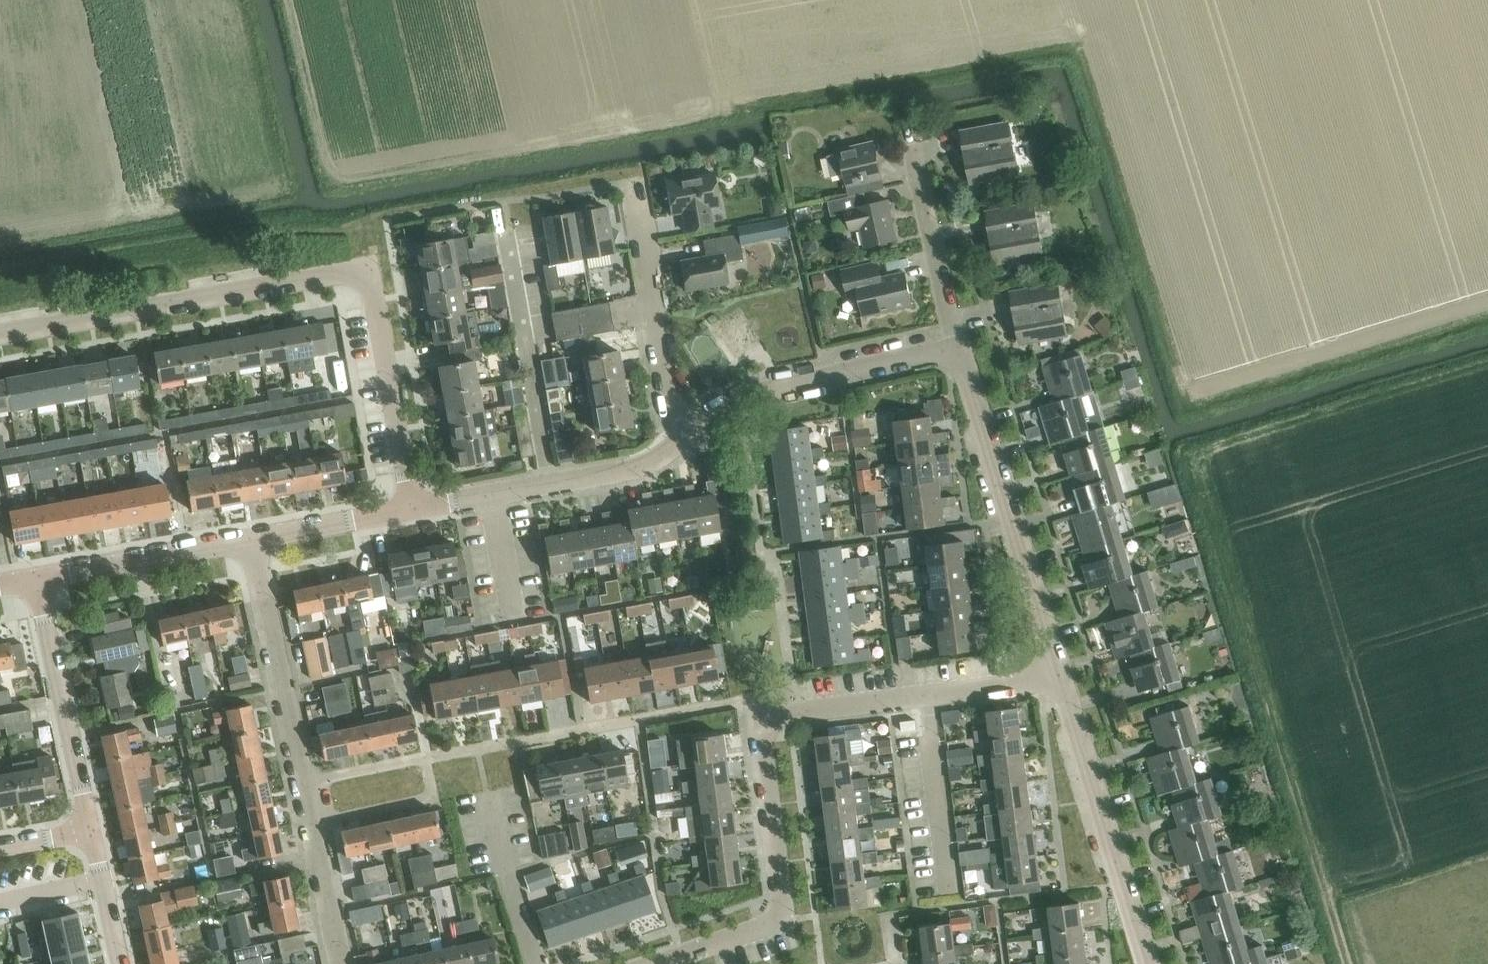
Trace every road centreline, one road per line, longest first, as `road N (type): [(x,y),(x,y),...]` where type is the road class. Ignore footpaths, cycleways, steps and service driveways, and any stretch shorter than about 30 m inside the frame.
road 1 (residential): [(413,509),(367,269),(0,336)]
road 2 (residential): [(426,761),(740,702),(770,717)]
road 3 (residential): [(1058,681),(957,351)]
road 4 (residential): [(663,963),(788,919),(764,734),(770,717)]
road 5 (residential): [(1149,963),(1058,681)]
road 6 (residential): [(770,717),(1058,681)]
road 7 (residential): [(687,435),(747,397),(957,351)]
road 8 (track): [(1350,963),(1271,706)]
road 9 (residential): [(687,435),(670,412),(634,182)]
road 10 (residential): [(93,831),(34,579)]
road 11 (residential): [(549,484),(506,236)]
road 12 (residential): [(304,784),(250,540)]
road 13 (residential): [(957,351),(909,127)]
road 14 (residential): [(34,579),(250,540)]
road 15 (residential): [(250,540),(413,509)]
road 16 (residential): [(426,761),(428,797),(313,825)]
road 17 (residential): [(549,484),(654,461),(687,435)]
road 18 (residential): [(342,963),(313,825)]
road 19 (residential): [(413,509),(549,484)]
road 20 (residential): [(304,784),(426,761)]

